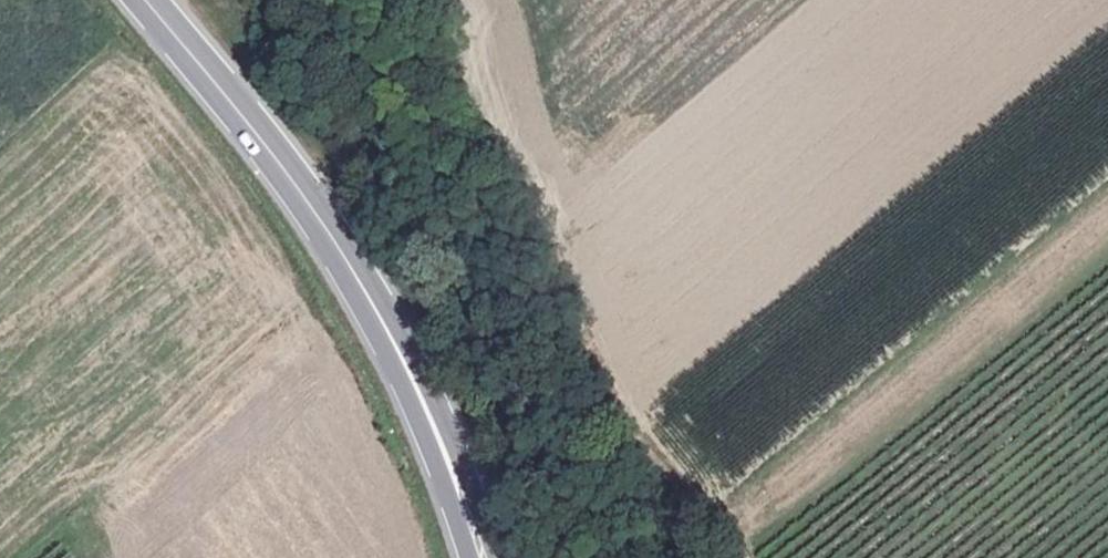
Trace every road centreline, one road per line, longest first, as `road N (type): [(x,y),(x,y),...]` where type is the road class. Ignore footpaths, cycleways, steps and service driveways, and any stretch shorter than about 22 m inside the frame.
road 1 (secondary): [(146,0),(340,249),(397,347),(458,489)]
road 2 (track): [(730,557),(627,434)]

